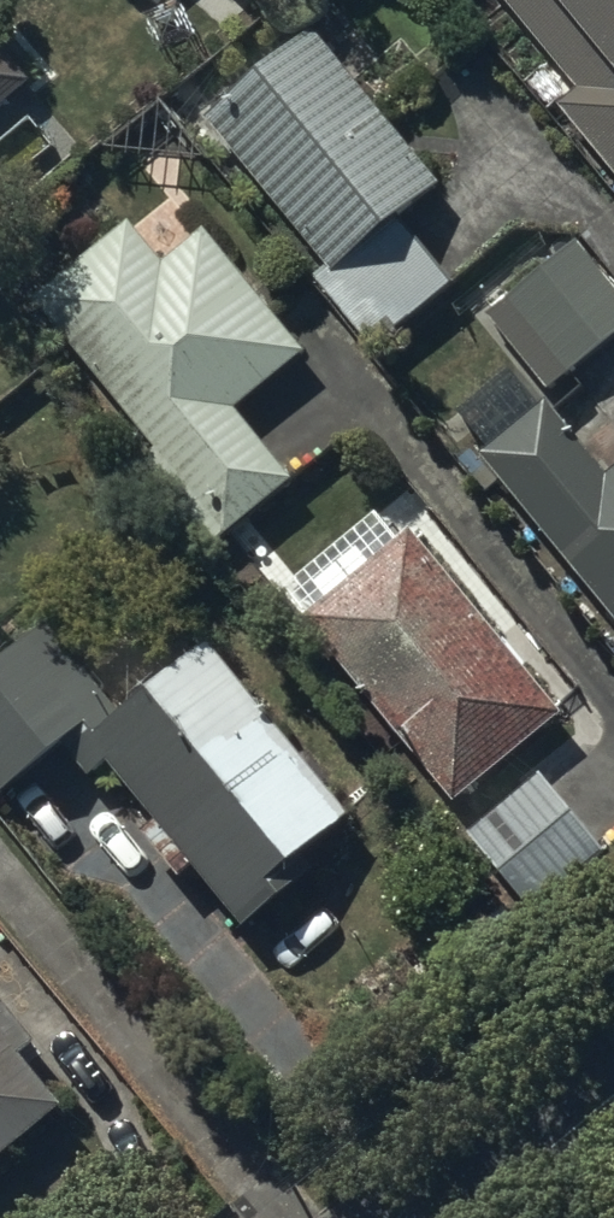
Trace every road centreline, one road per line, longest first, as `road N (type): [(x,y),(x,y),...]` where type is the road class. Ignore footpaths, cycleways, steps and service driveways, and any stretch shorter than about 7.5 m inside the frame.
road 1 (tertiary): [(613,1096),(466,1217)]

